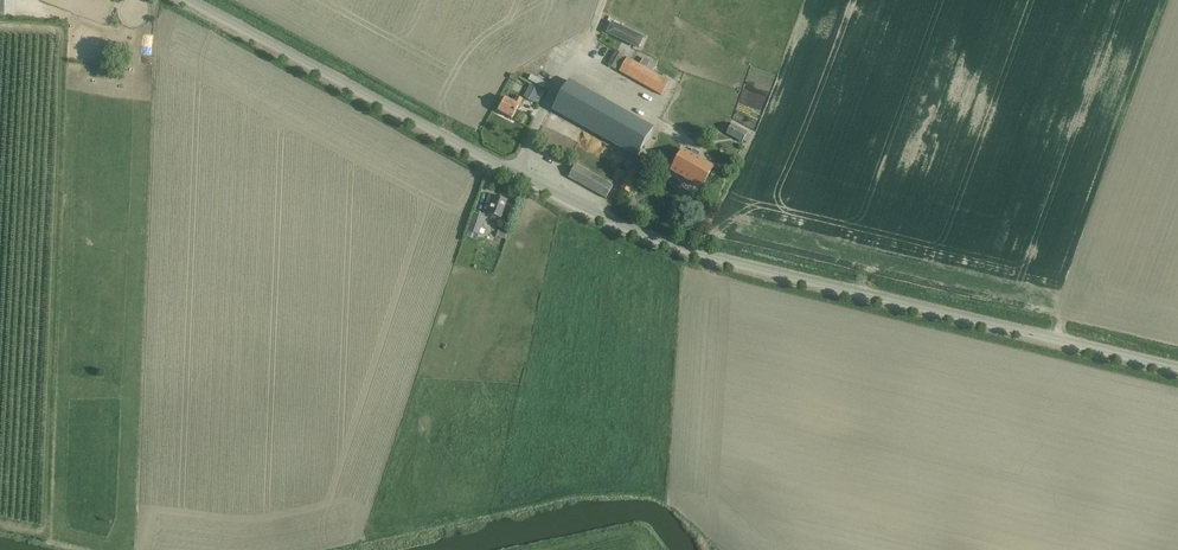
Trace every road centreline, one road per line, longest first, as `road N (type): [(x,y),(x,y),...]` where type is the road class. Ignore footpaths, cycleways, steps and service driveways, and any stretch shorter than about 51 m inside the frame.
road 1 (unclassified): [(1177,371),(643,237),(190,0)]

